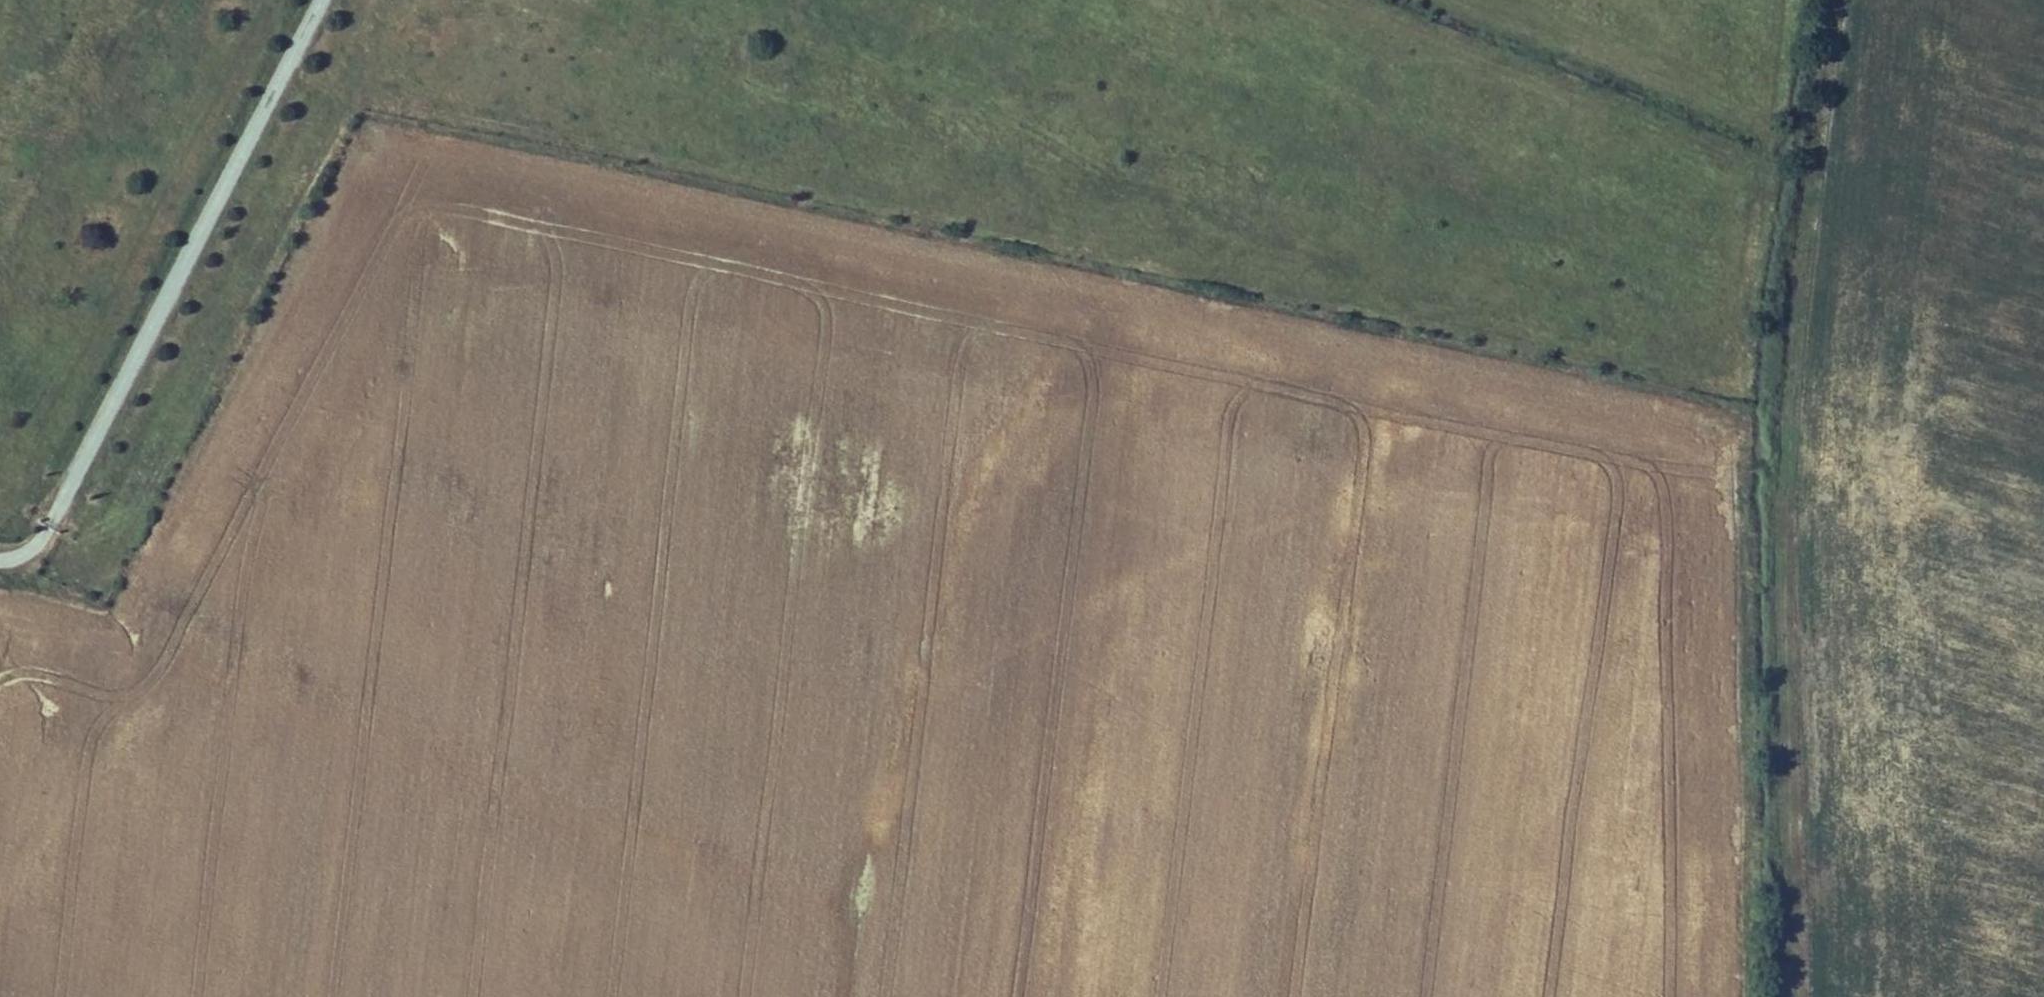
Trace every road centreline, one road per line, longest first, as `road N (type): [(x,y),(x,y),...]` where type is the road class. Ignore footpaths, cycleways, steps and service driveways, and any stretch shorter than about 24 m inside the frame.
road 1 (unclassified): [(0,563),(28,556),(68,503),(318,0)]
road 2 (track): [(1739,996),(1728,532)]

